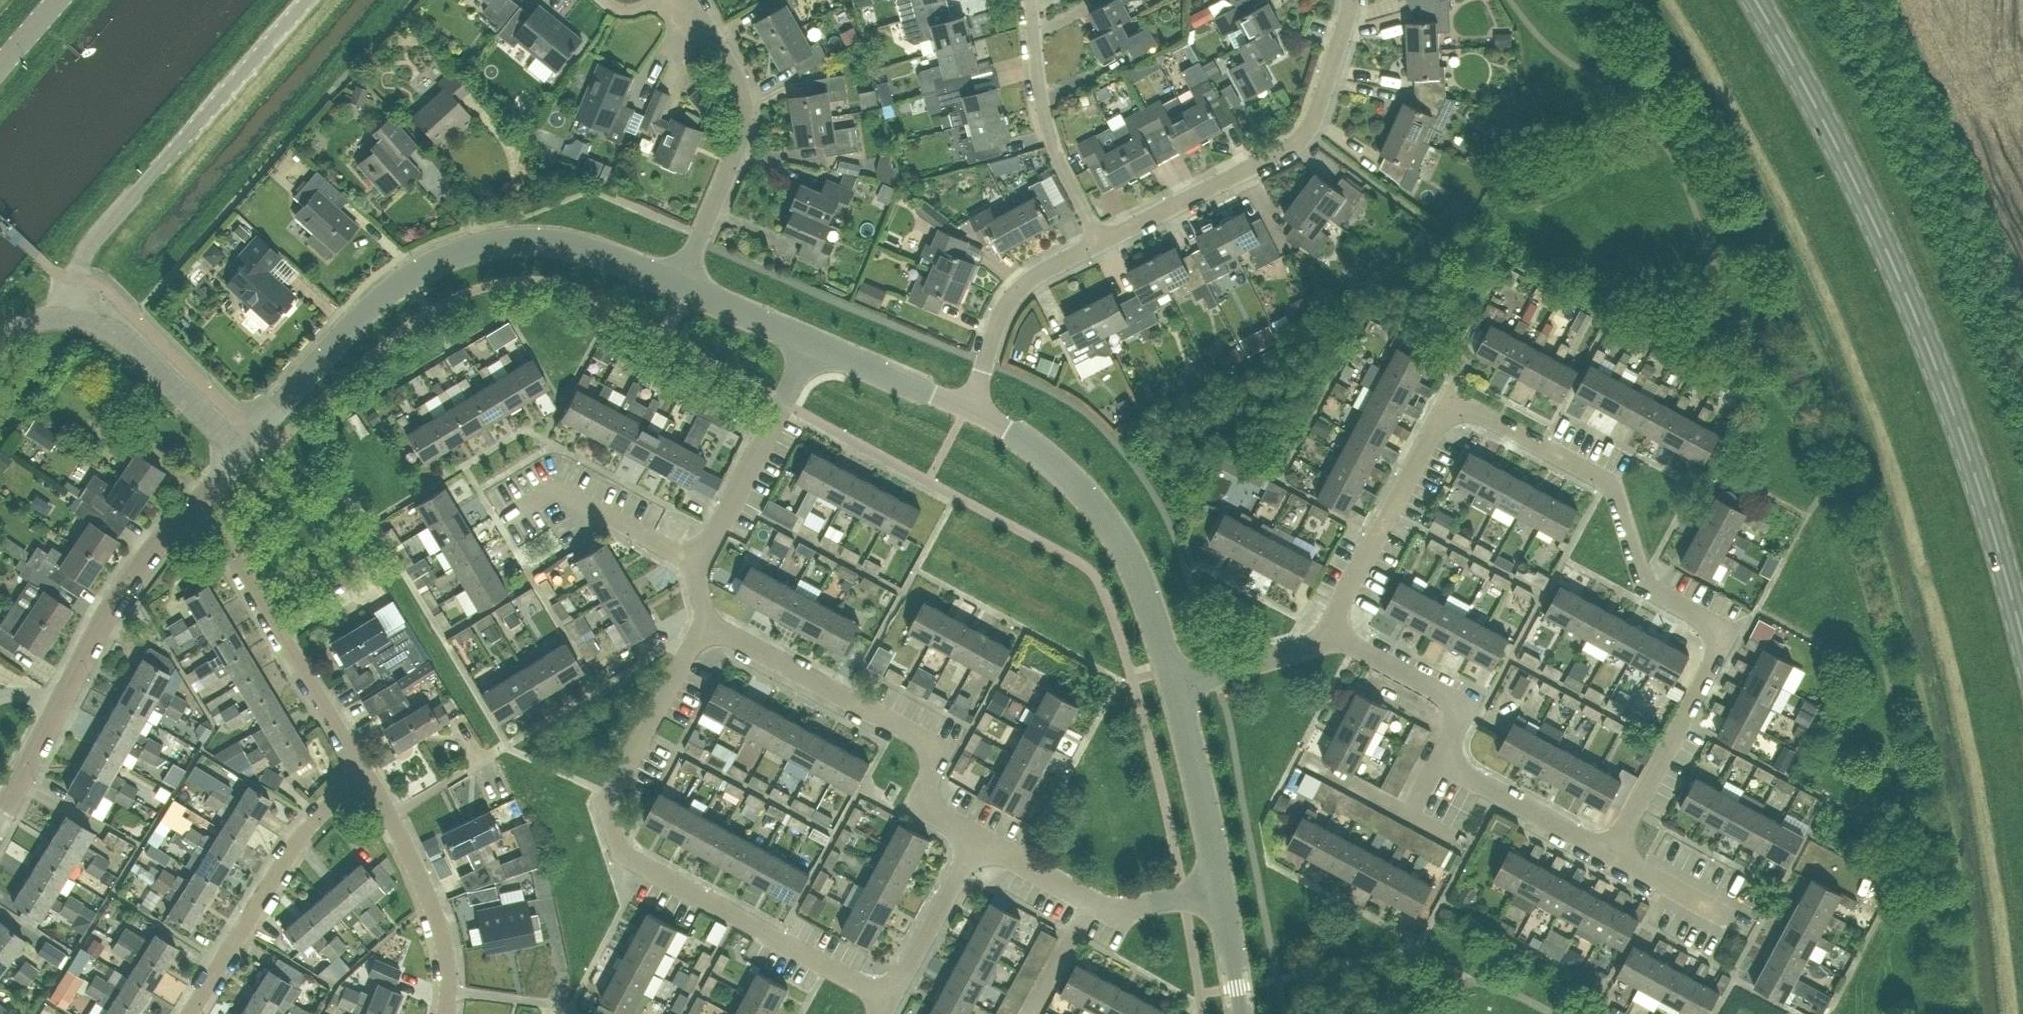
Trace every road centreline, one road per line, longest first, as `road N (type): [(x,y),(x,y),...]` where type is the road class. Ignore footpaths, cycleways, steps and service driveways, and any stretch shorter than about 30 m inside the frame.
road 1 (residential): [(1612,855),(1723,651),(1718,633),(1638,586),(1618,497),(1598,475),(1446,398),(1328,634)]
road 2 (primary): [(2022,659),(1989,521),(1895,282),(1748,0)]
road 3 (residential): [(886,1000),(622,855),(610,797),(702,626)]
road 4 (unclassified): [(686,287),(595,248),(526,241),(422,266),(382,293),(238,457)]
road 5 (tertiary): [(67,315),(81,258),(100,231),(307,0)]
road 6 (residential): [(1328,634),(1452,695),(1462,709),(1448,747),(1455,770),(1612,855)]
road 7 (residential): [(976,839),(923,807),(937,757),(931,748),(702,626)]
road 8 (residential): [(1348,0),(1338,53),(1295,145),(1101,248)]
road 9 (unclassified): [(1174,685),(1119,534),(1062,468),(968,406)]
road 10 (residential): [(364,779),(296,660),(189,515)]
road 11 (residential): [(686,287),(739,135),(730,82),(677,3)]
road 12 (residential): [(190,1013),(304,829),(364,779)]
road 13 (residential): [(1101,248),(1053,144),(1029,0)]
road 14 (residential): [(444,1013),(449,992),(435,920),(418,873),(364,779)]
road 15 (residential): [(694,558),(814,340)]
road 16 (unclassified): [(238,457),(115,328),(67,315)]
road 17 (unclassified): [(61,701),(128,589),(189,515)]
road 18 (residential): [(1101,248),(1049,270),(1008,304),(968,406)]
road 19 (residential): [(694,558),(559,492),(501,529)]
road 20 (unclassified): [(1222,890),(1174,685)]
road 21 (residential): [(976,839),(886,1000)]
road 22 (unclassified): [(968,406),(814,340)]
road 23 (residential): [(1328,634),(1174,685)]
road 24 (residential): [(1612,855),(1735,923)]
road 25 (unclassified): [(814,340),(686,287)]
road 26 (residential): [(1222,890),(1121,911),(1088,901)]
road 27 (unclassified): [(0,816),(61,701)]
road 28 (residential): [(1088,901),(976,839)]
road 29 (residential): [(1030,1013),(1088,901)]
road 30 (unclassified): [(1239,1013),(1222,890)]

